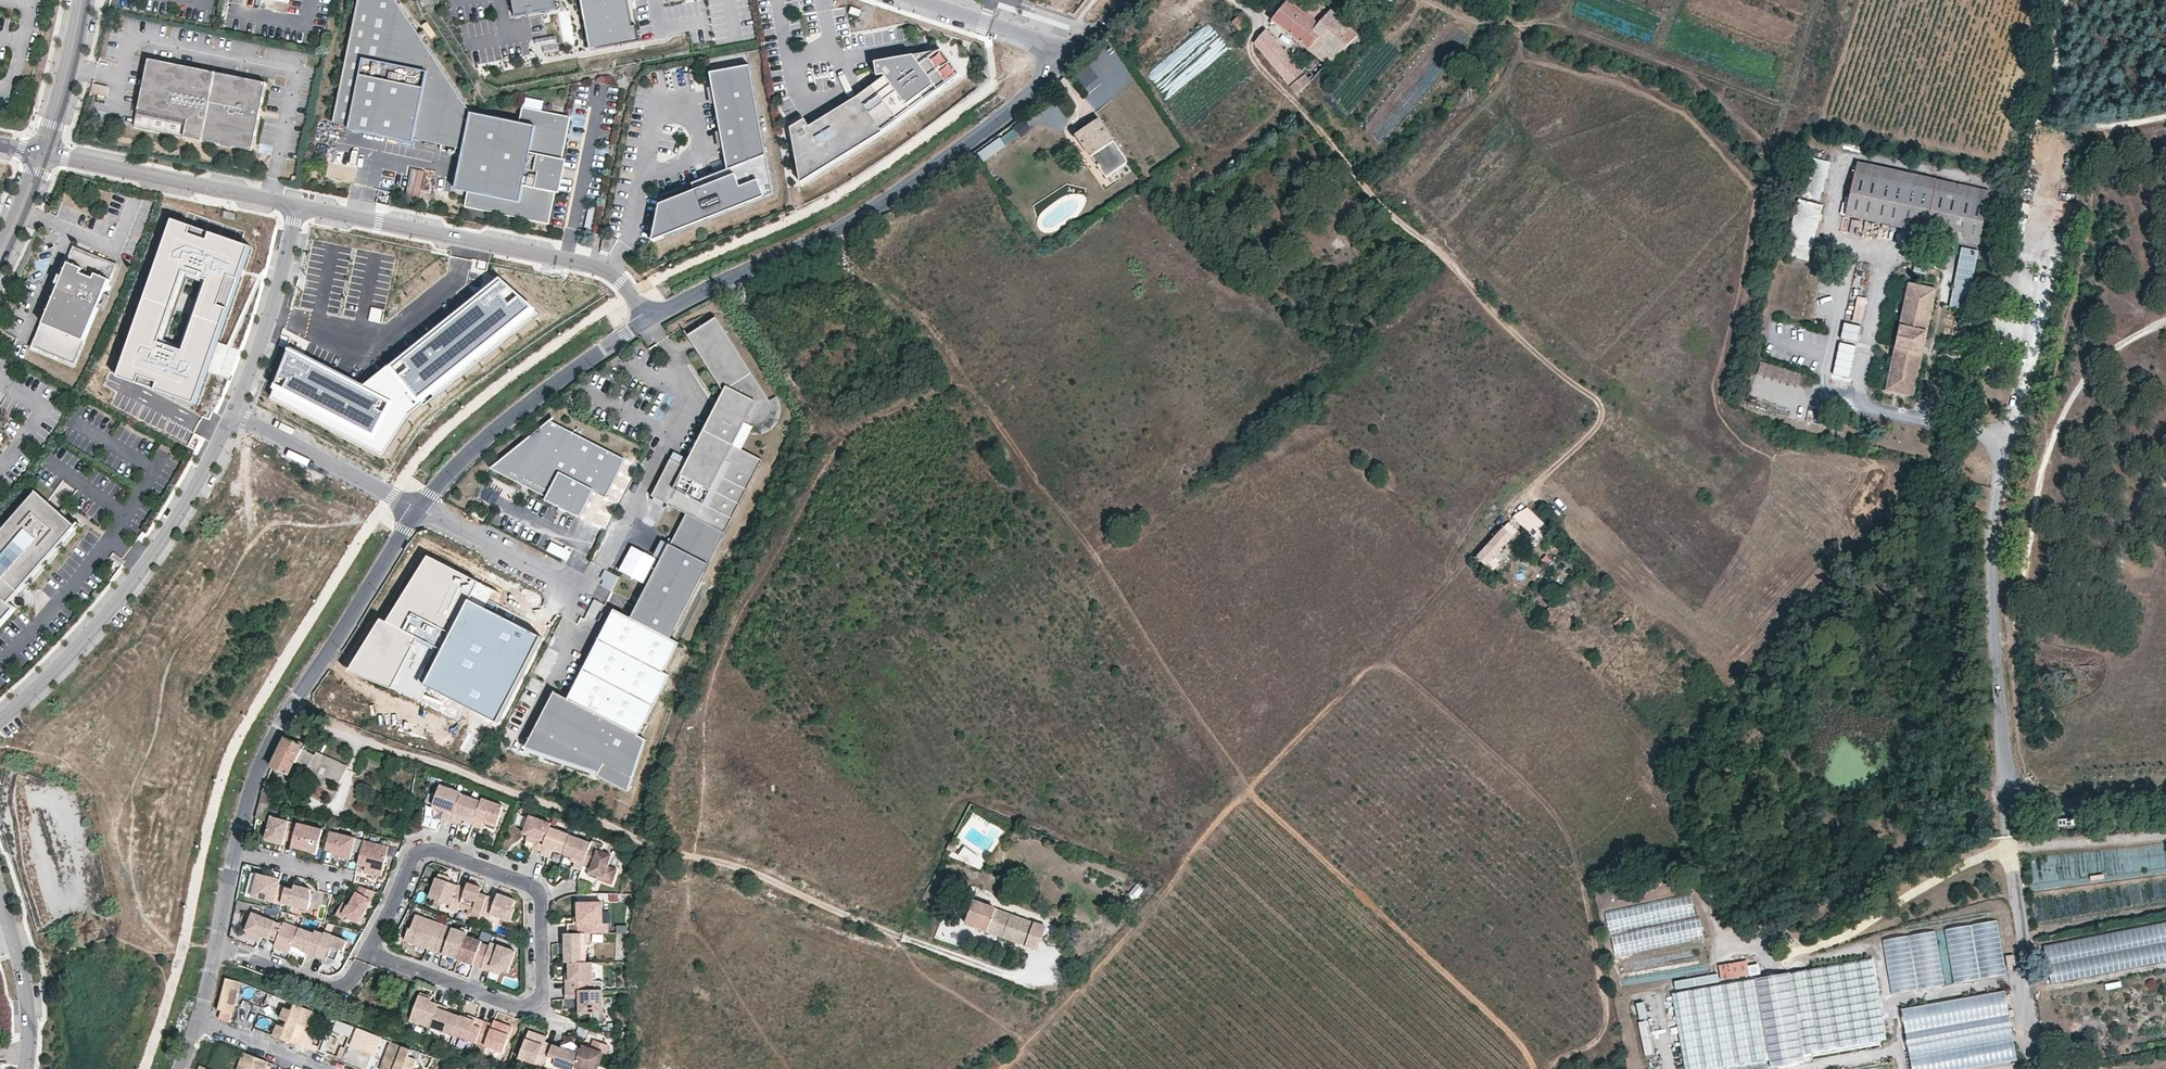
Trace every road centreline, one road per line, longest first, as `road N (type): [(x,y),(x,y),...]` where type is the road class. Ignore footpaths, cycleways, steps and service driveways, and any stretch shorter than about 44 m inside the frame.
road 1 (track): [(1258,16),(1250,44),(1377,200),(1602,408),(1247,789),(1530,1051),(1532,1068)]
road 2 (residential): [(2165,800),(2010,812),(1993,559),(2013,435),(2058,253)]
road 3 (residential): [(1061,61),(996,121),(835,232),(650,320)]
road 4 (residential): [(419,508),(271,743),(238,849)]
road 5 (residential): [(0,720),(124,593),(234,415)]
road 6 (residential): [(299,205),(612,270),(650,320)]
road 7 (track): [(1993,604),(2013,602),(2025,578),(2035,499),(2065,411),(2093,369),(2165,320)]
road 8 (residential): [(650,320),(496,429),(419,508)]
road 9 (residential): [(369,953),(534,1007),(544,991),(538,890)]
road 10 (track): [(652,807),(639,836),(623,975),(622,1068)]
road 11 (residential): [(45,153),(299,205)]
road 12 (residential): [(538,890),(438,849),(423,850),(369,953)]
road 13 (residential): [(234,415),(299,205)]
road 14 (residential): [(234,415),(419,508)]
road 15 (residential): [(587,598),(419,508)]
road 16 (residential): [(369,953),(352,980),(335,988),(217,946)]
road 17 (residential): [(26,1068),(26,994),(0,903)]
road 18 (residential): [(45,153),(79,0)]
road 19 (residential): [(924,0),(1036,41),(1061,61)]
road 20 (residential): [(326,1068),(198,1018)]

